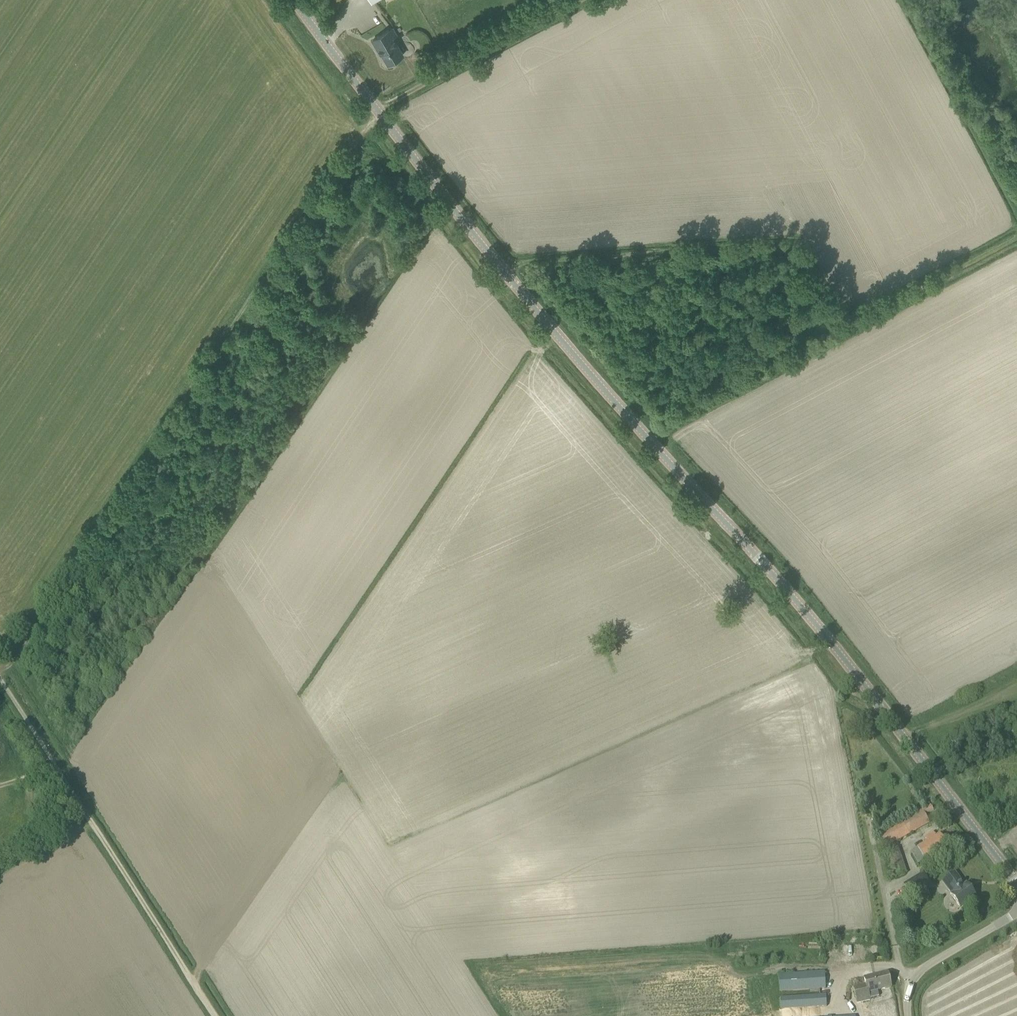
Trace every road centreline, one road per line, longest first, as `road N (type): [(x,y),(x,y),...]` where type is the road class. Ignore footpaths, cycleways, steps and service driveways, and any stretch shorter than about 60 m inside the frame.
road 1 (tertiary): [(1016,888),(817,636),(532,301),(299,0)]
road 2 (track): [(581,0),(381,110),(0,671)]
road 3 (track): [(1016,240),(866,321),(838,316),(799,253),(780,247),(506,267)]
road 4 (track): [(64,781),(215,1015)]
road 5 (unclassified): [(907,1015),(905,986),(1016,908)]

